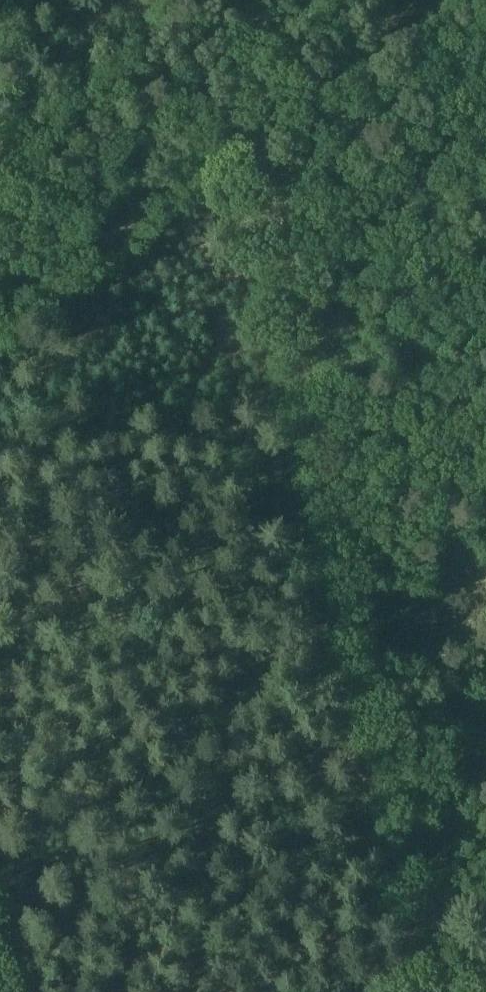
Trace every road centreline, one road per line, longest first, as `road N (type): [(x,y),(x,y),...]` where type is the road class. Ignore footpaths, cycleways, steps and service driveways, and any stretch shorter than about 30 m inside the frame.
road 1 (track): [(253,133),(452,991)]
road 2 (track): [(0,325),(373,45),(371,0)]

